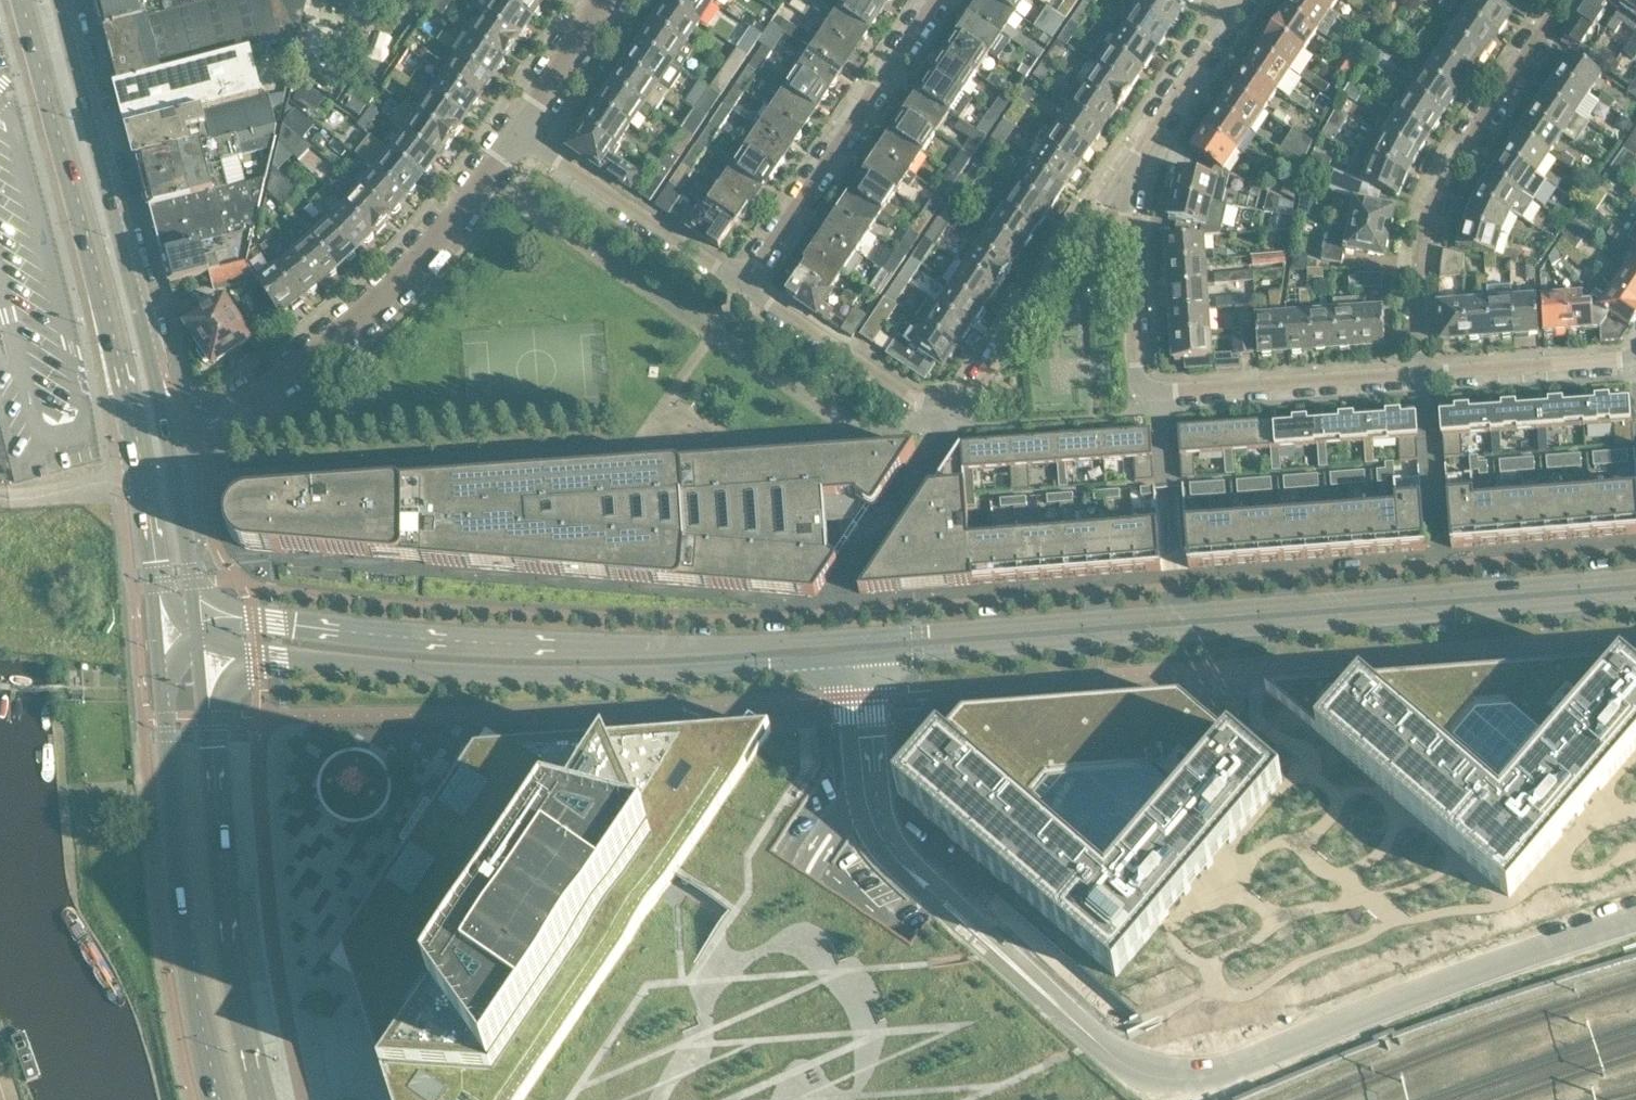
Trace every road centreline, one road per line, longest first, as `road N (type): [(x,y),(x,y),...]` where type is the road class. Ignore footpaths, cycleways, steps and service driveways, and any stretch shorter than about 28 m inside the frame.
road 1 (secondary): [(1635,576),(618,646),(197,615)]
road 2 (secondary): [(202,650),(448,670),(618,673),(1635,598)]
road 3 (secondary): [(22,0),(139,441),(163,637)]
road 4 (secondary): [(197,615),(152,356),(57,0)]
road 5 (residential): [(752,290),(923,401),(959,400),(973,391),(1129,168)]
road 6 (residential): [(1425,372),(1150,390),(1137,376),(1129,168)]
road 7 (secondary): [(163,637),(187,932),(221,1099)]
road 8 (secondary): [(263,1099),(229,928),(202,650)]
road 9 (residential): [(1425,372),(1413,266),(1421,229),(1435,194),(1563,0)]
road 10 (residential): [(241,406),(385,299),(447,230),(506,134)]
road 11 (residential): [(752,290),(938,0)]
road 12 (residential): [(506,134),(752,290)]
road 13 (residential): [(1635,354),(1425,372)]
road 14 (residential): [(1129,168),(1230,8)]
road 15 (residential): [(506,134),(598,0)]

